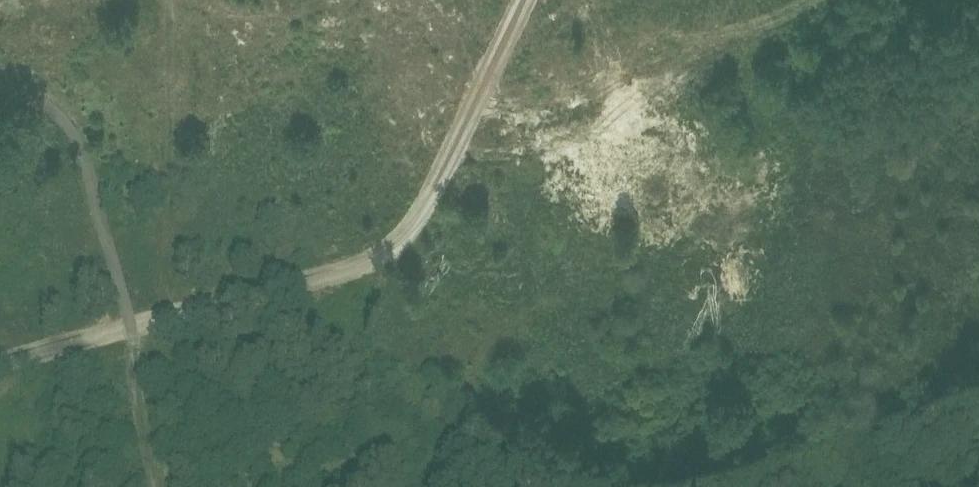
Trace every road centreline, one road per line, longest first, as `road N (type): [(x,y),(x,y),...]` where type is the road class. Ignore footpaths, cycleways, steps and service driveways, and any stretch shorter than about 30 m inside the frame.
road 1 (track): [(153,486),(127,330)]

